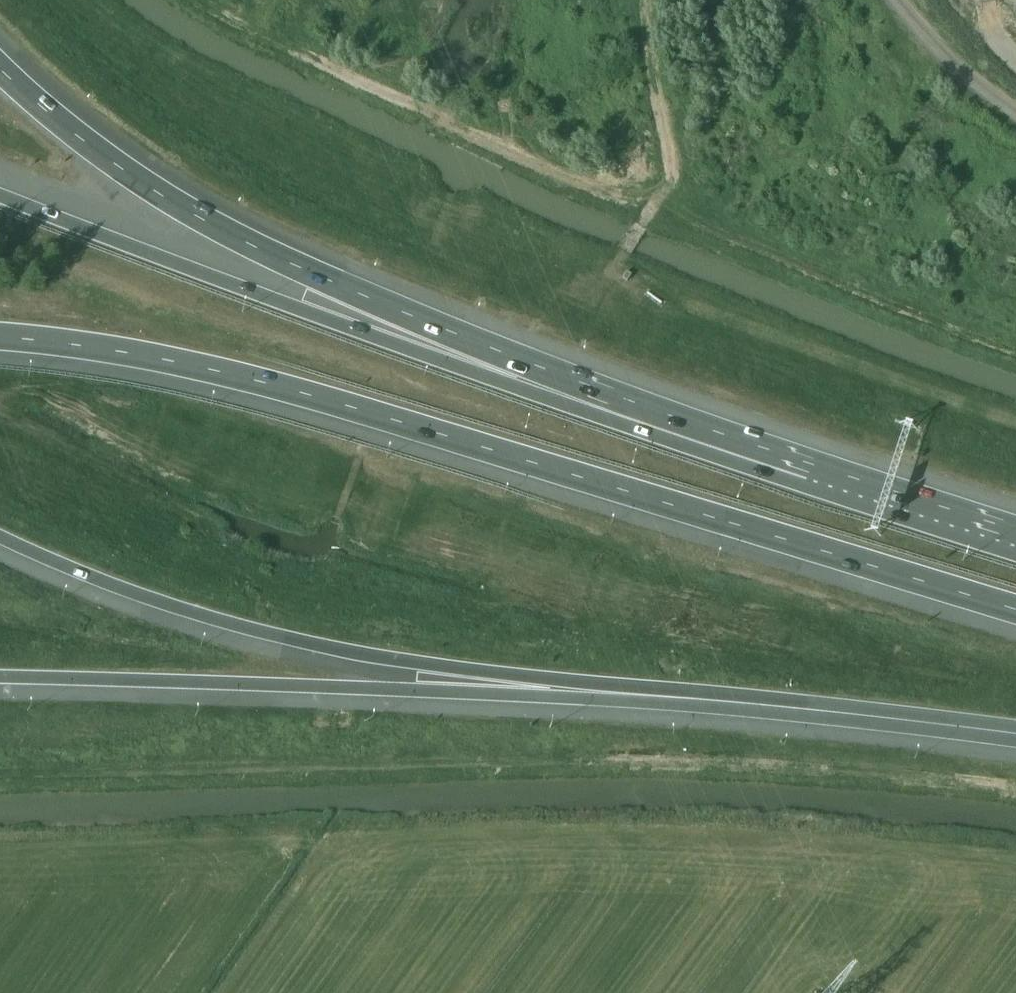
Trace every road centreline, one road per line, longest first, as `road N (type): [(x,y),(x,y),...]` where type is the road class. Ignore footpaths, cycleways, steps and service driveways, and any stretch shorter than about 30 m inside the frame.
road 1 (motorway): [(0,334),(279,387),(1015,611)]
road 2 (motorway): [(816,475),(288,259),(105,154),(0,64)]
road 3 (motorway): [(816,475),(739,464),(0,193)]
road 4 (motorway): [(0,538),(132,593),(267,633),(418,664),(678,698)]
road 5 (motorway): [(0,678),(678,698)]
road 6 (motorway): [(678,698),(1015,734)]
road 7 (motorway): [(1015,537),(816,475)]

